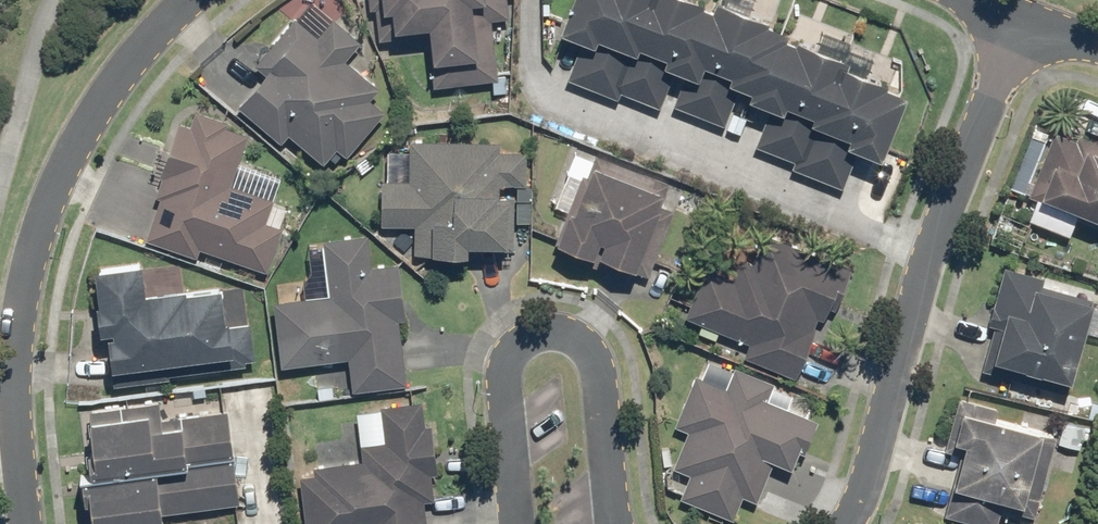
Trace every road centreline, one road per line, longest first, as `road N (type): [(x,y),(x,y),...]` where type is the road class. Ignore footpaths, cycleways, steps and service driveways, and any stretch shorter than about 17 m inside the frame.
road 1 (residential): [(193,0),(101,100),(55,177),(22,289),(15,385),(29,523)]
road 2 (residential): [(930,252),(542,93),(535,0)]
road 3 (residential): [(507,523),(498,358),(521,332),(558,325),(593,351),(605,453)]
road 4 (residential): [(930,252),(873,480),(849,523)]
road 5 (residential): [(1021,19),(930,252)]

